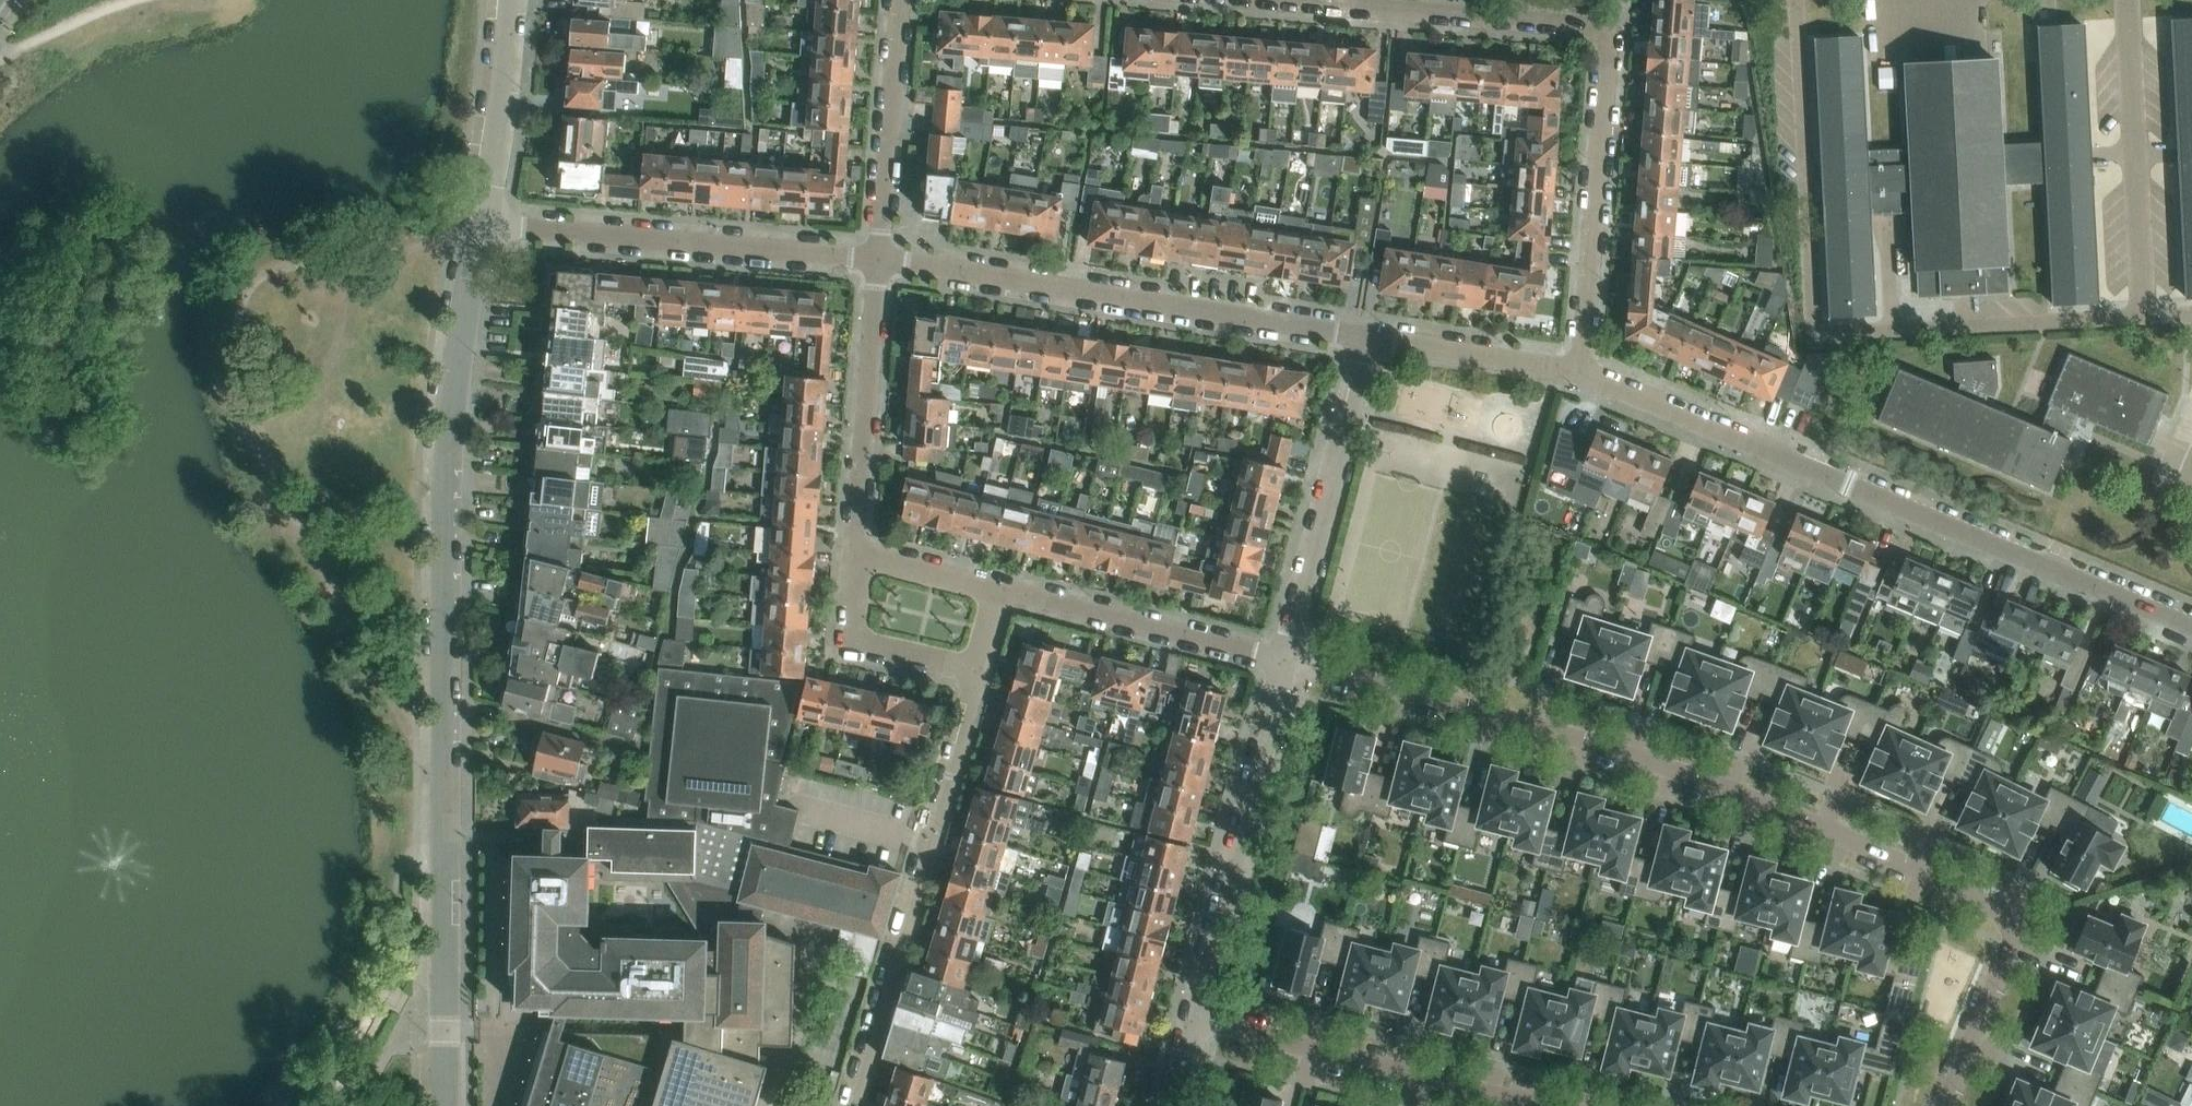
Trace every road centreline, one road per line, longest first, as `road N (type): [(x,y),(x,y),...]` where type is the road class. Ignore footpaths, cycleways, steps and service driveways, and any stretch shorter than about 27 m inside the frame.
road 1 (residential): [(1963,1105),(2027,960),(2015,921),(1713,787),(1574,737),(1284,667)]
road 2 (residential): [(441,1105),(446,523),(486,226)]
road 3 (residential): [(1586,378),(1616,52),(1598,28),(1250,0)]
road 4 (residential): [(2191,625),(1586,378)]
road 5 (residential): [(1366,347),(882,265)]
road 6 (residential): [(985,681),(857,1105)]
road 7 (residential): [(882,265),(486,226)]
road 8 (residential): [(1200,1021),(1284,667)]
road 9 (residential): [(1284,667),(1366,347)]
road 10 (residential): [(1200,1021),(1497,1105)]
road 11 (residential): [(882,265),(861,551)]
road 12 (residential): [(1284,667),(1021,597)]
road 13 (residential): [(904,0),(882,265)]
road 14 (residential): [(486,226),(511,0)]
road 15 (residential): [(861,551),(857,641),(985,681)]
road 16 (residential): [(1586,378),(1366,347)]
road 17 (residential): [(1021,597),(861,551)]

